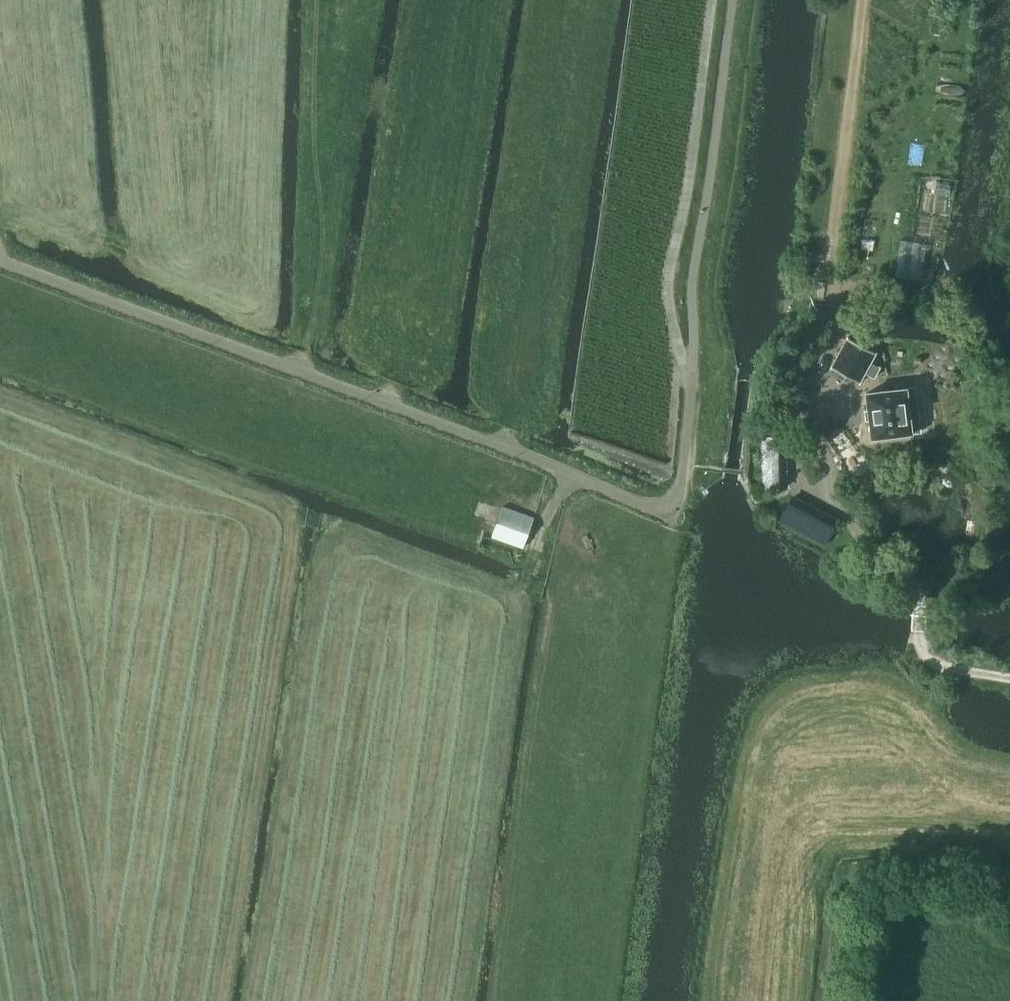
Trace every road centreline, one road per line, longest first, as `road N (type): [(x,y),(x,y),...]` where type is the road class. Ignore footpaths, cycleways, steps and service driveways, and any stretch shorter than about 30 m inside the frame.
road 1 (track): [(690,382),(669,278),(714,0)]

